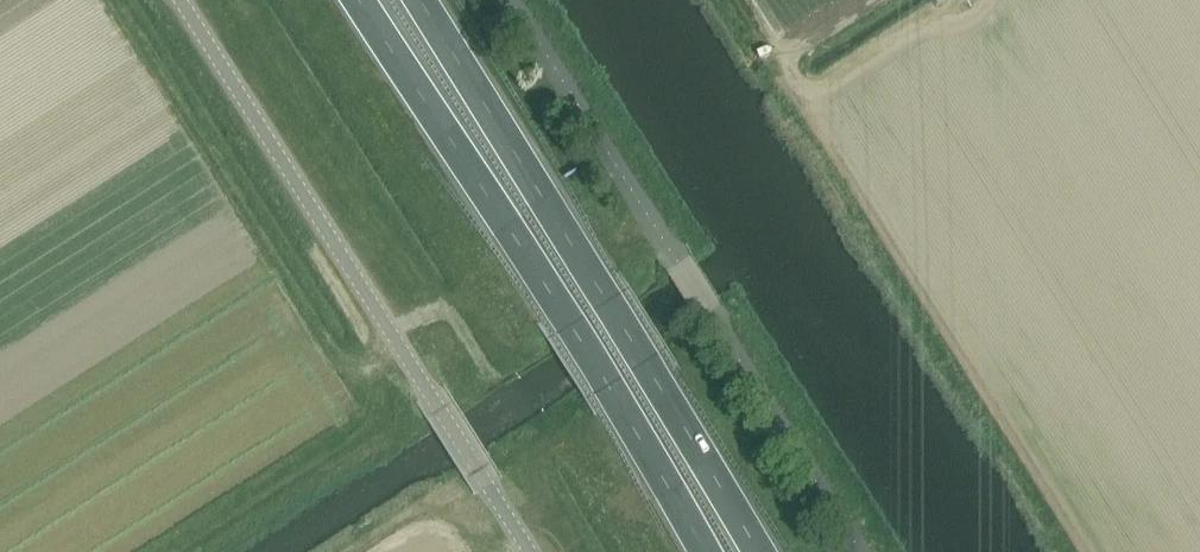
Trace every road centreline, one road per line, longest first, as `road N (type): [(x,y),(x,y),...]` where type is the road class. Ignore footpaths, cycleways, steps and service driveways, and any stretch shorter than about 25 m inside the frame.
road 1 (unclassified): [(531,551),(180,0)]
road 2 (trunk): [(362,0),(705,551)]
road 3 (trunk): [(758,551),(419,0)]

